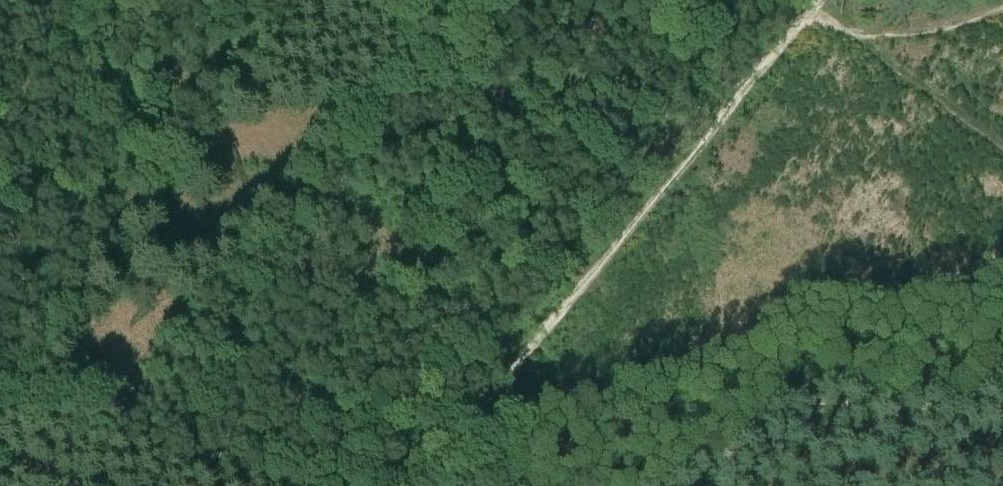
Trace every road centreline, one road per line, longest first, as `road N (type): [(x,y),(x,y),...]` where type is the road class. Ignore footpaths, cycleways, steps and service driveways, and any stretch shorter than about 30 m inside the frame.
road 1 (track): [(816,11),(418,485)]
road 2 (track): [(664,485),(716,461),(764,418),(792,405),(932,405),(1002,389)]
road 3 (track): [(1002,11),(924,32),(876,32),(840,28),(816,11)]

